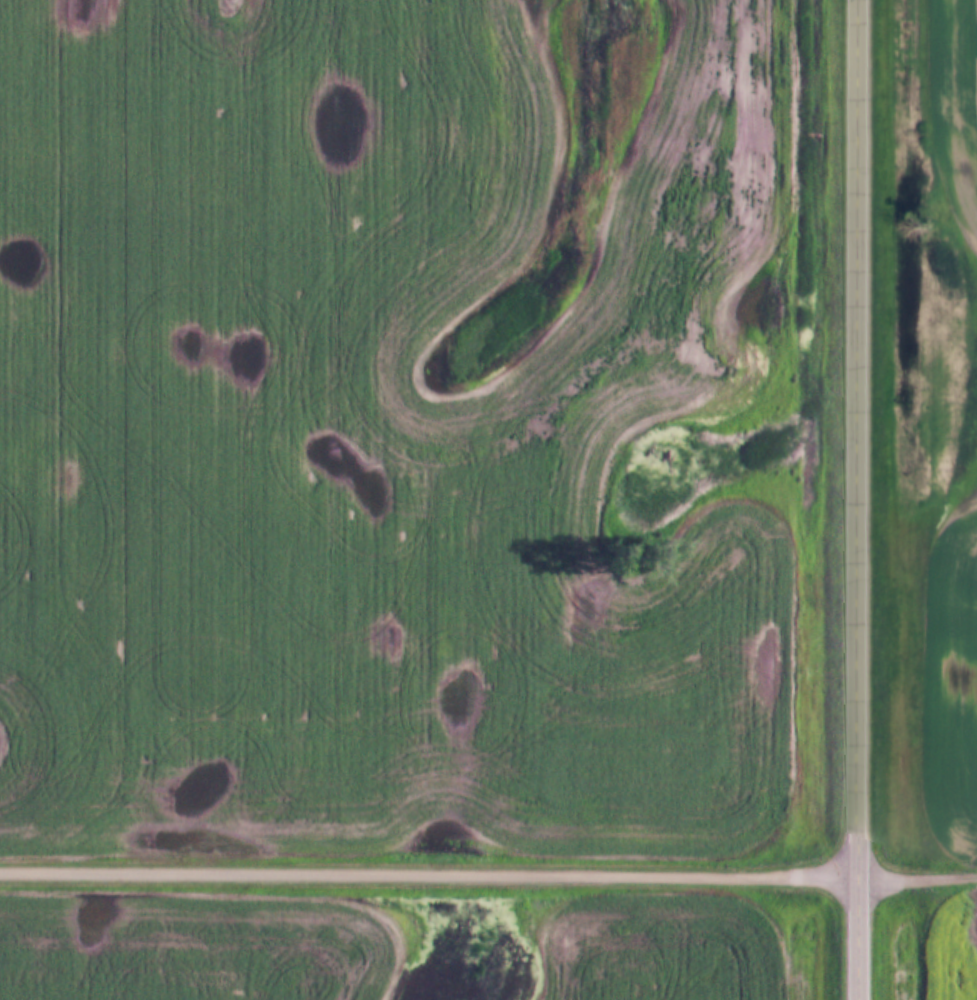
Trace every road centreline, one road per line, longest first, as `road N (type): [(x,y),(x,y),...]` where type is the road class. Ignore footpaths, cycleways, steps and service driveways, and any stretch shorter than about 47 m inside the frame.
road 1 (secondary): [(858,999),(858,0)]

